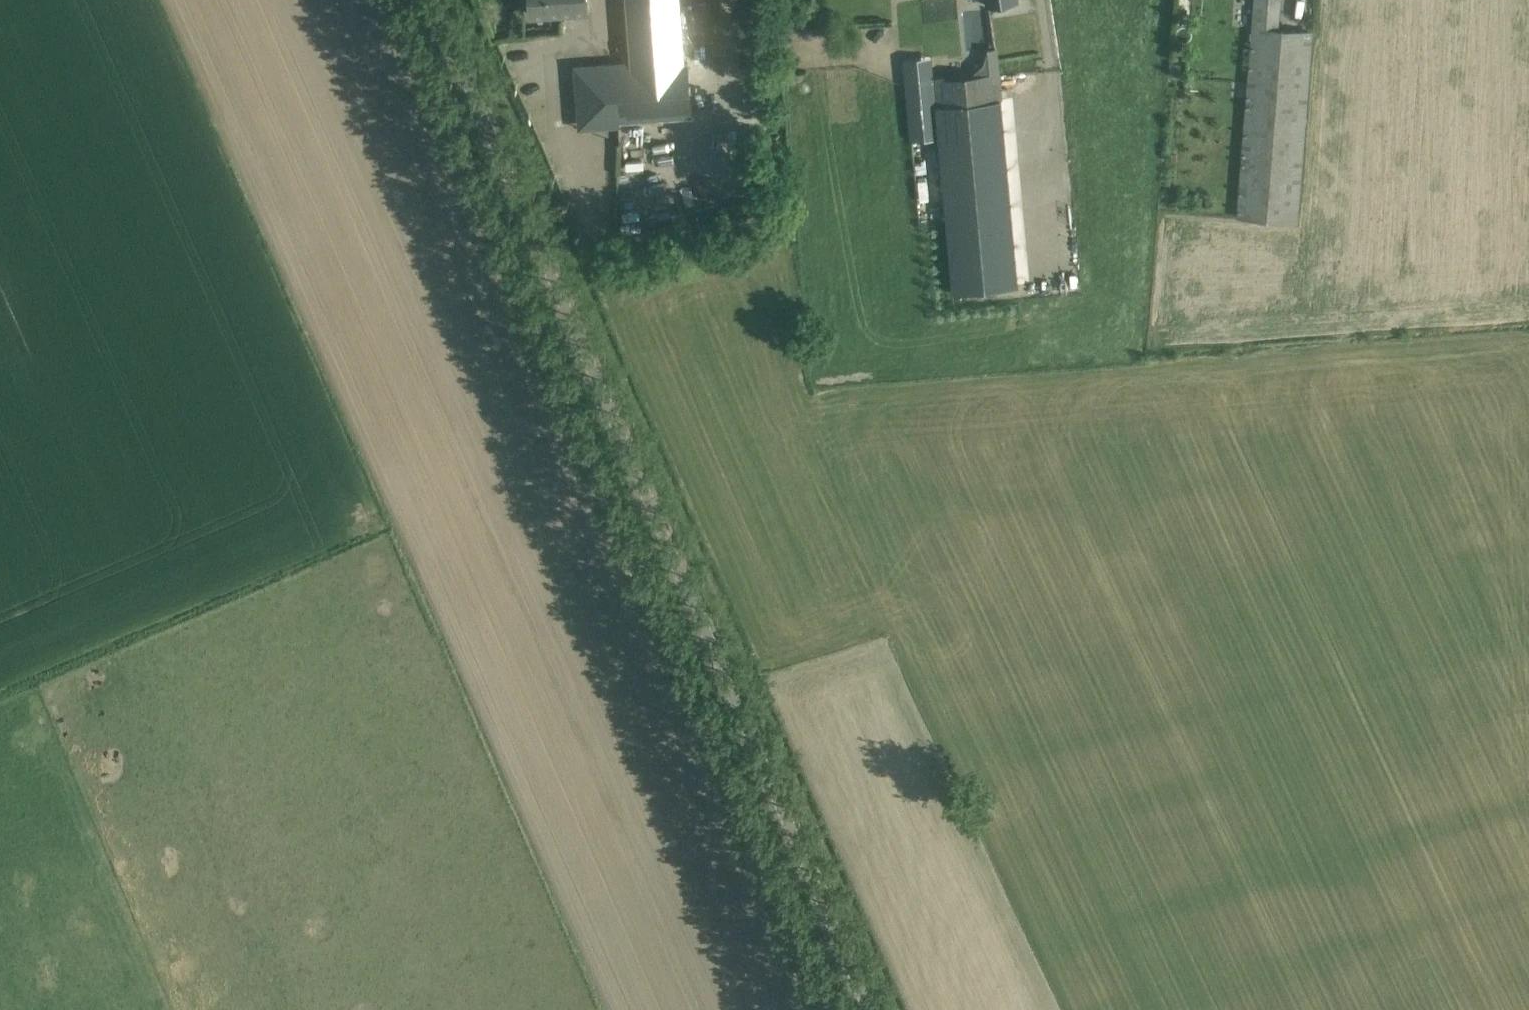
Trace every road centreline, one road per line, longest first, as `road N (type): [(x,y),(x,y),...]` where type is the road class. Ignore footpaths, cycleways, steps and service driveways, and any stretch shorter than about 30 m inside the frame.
road 1 (unclassified): [(869,1009),(433,0)]

